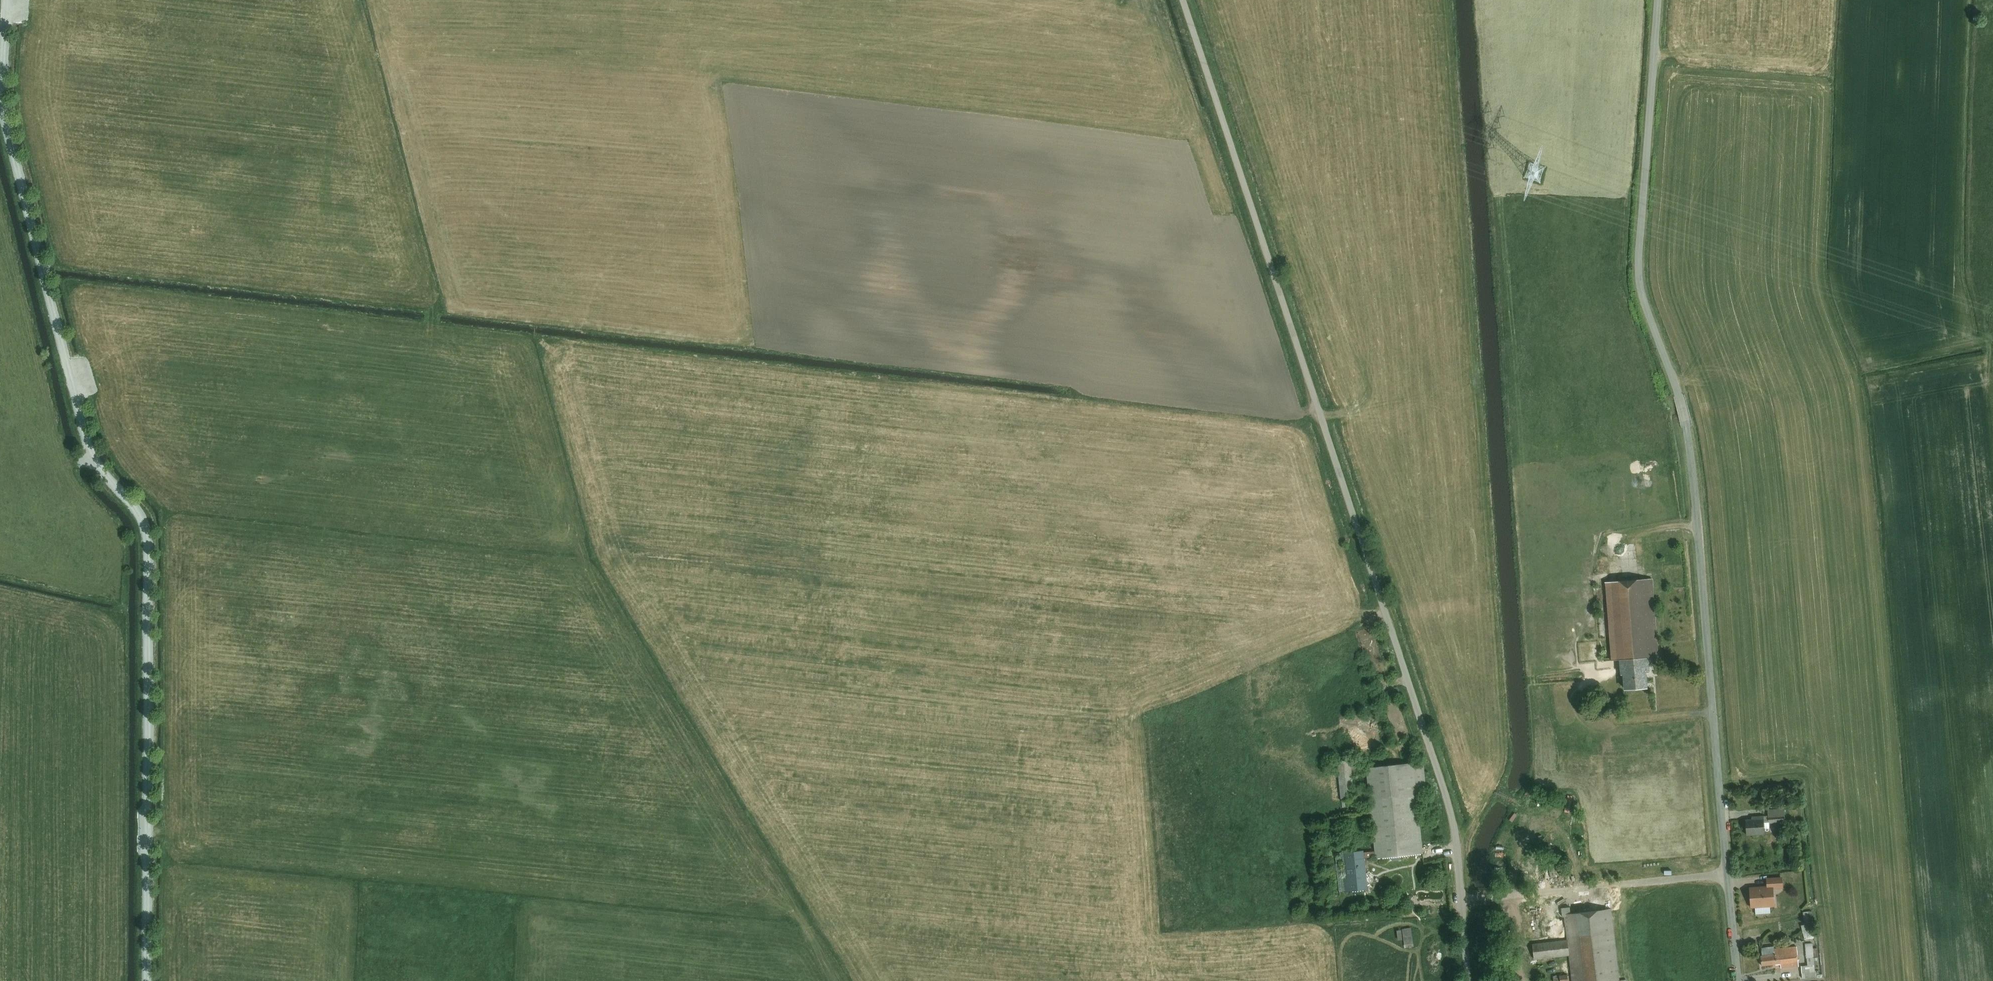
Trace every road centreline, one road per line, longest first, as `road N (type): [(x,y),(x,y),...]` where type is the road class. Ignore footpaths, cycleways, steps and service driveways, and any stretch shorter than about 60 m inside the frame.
road 1 (unclassified): [(1184,0),(1449,808),(1468,980)]
road 2 (unclassified): [(10,0),(9,106),(86,435),(146,521),(150,548),(149,980)]
road 3 (unclassified): [(1658,0),(1639,264),(1690,446),(1738,980)]

